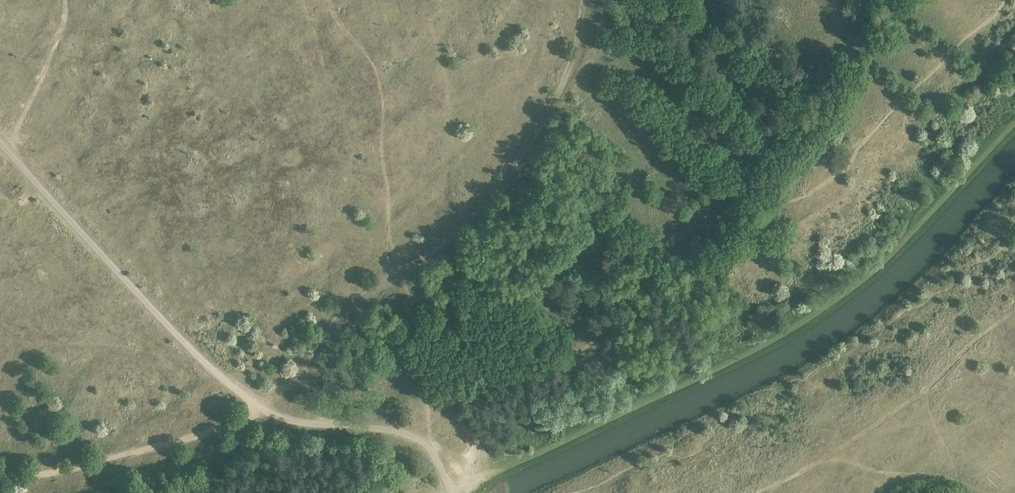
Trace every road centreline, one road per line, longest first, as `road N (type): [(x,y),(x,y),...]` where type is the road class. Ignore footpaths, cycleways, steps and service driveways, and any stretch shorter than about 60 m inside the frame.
road 1 (track): [(451,492),(785,334),(886,260),(1014,123)]
road 2 (track): [(262,410),(307,372),(344,310),(466,225),(512,168),(572,64),(586,0)]
road 3 (track): [(0,475),(61,471),(219,431),(256,405)]
road 4 (track): [(169,327),(0,143)]
road 5 (track): [(451,492),(419,439),(262,410)]

